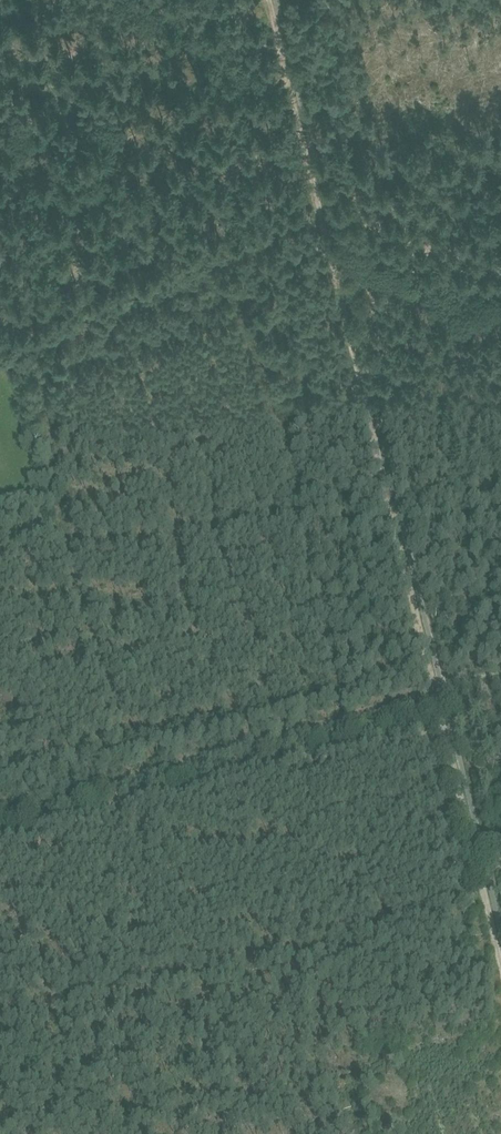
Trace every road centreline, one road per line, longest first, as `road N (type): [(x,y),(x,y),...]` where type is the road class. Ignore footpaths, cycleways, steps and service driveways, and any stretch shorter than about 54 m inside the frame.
road 1 (track): [(432,687),(268,0)]
road 2 (track): [(500,974),(432,687)]

